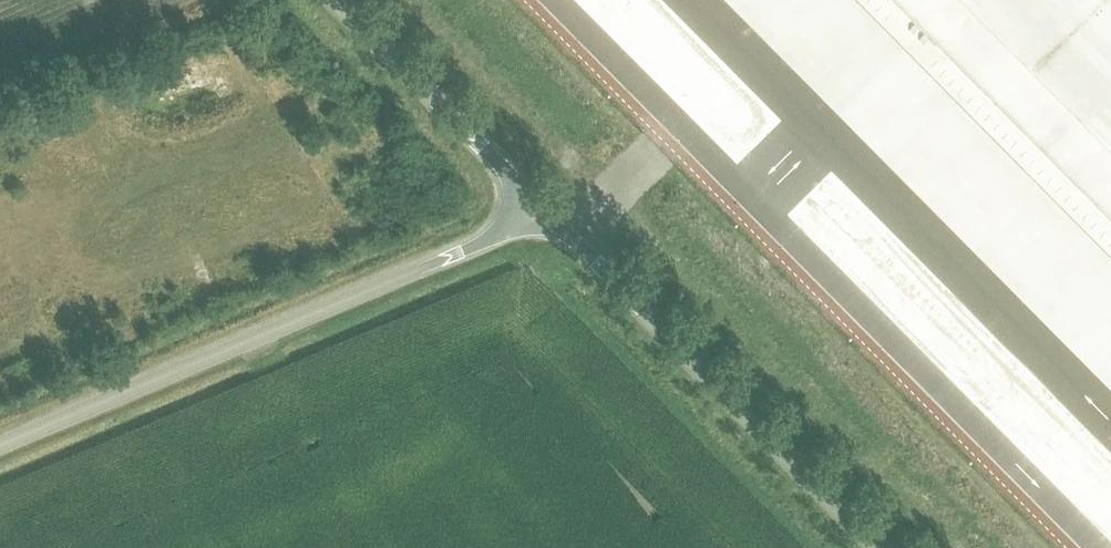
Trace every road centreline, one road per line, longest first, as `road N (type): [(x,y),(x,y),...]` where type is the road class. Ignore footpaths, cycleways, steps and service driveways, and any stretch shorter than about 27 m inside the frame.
road 1 (unclassified): [(0,443),(521,223),(539,206)]
road 2 (unclassified): [(871,547),(539,206)]
road 3 (unclassified): [(539,206),(337,0)]

